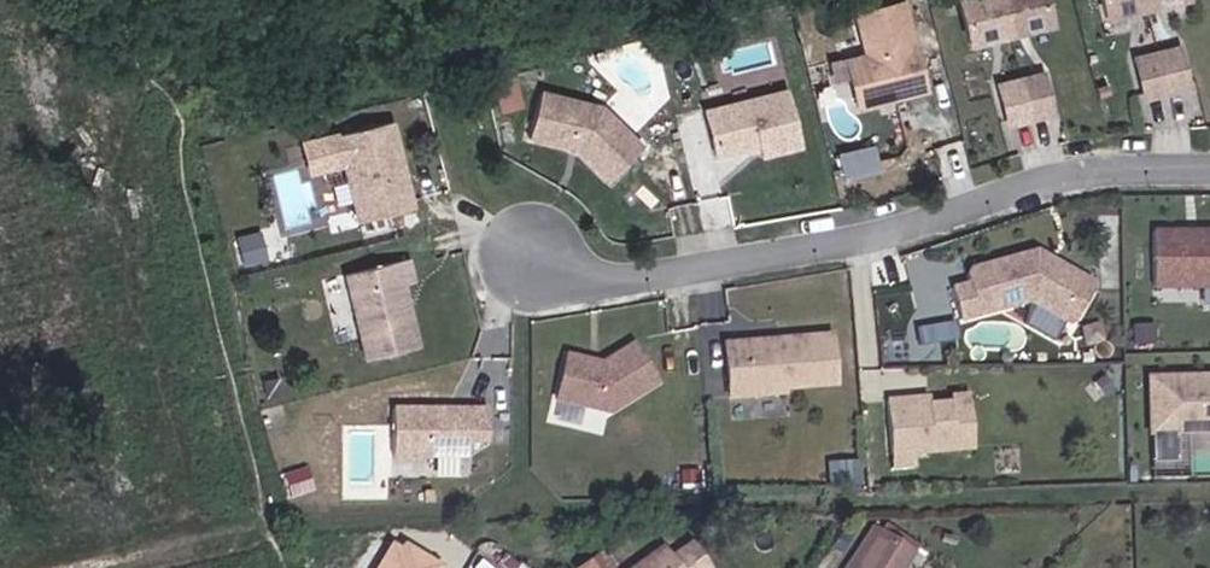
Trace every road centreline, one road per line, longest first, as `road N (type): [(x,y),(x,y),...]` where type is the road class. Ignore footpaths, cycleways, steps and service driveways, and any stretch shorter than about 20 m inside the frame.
road 1 (residential): [(552,264),(635,280),(1070,167),(1209,168)]

